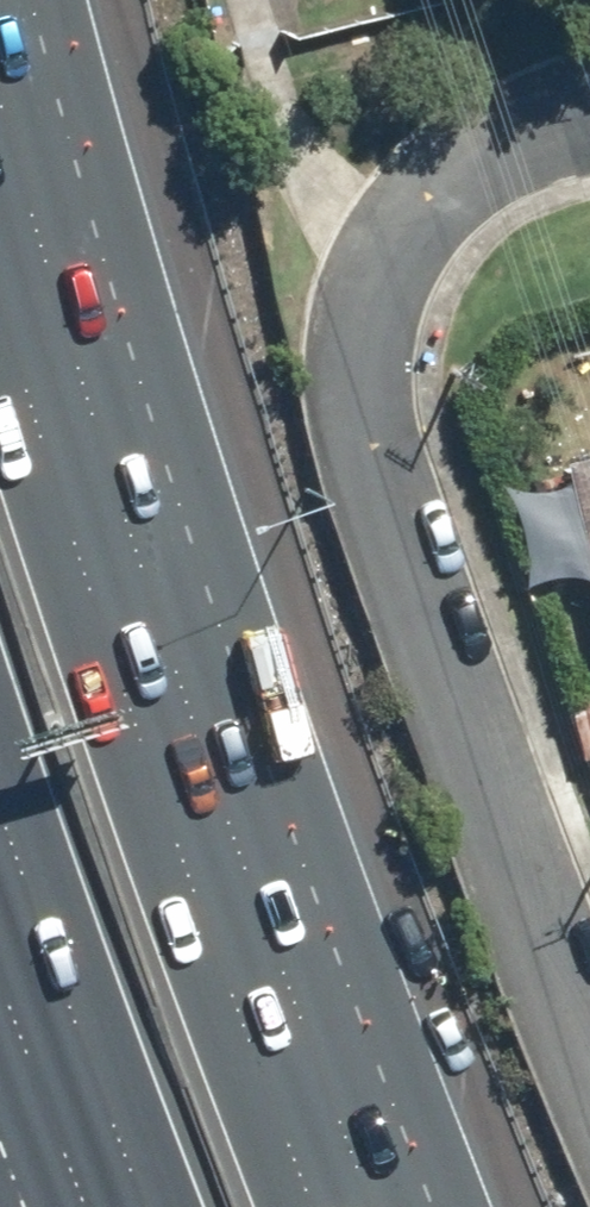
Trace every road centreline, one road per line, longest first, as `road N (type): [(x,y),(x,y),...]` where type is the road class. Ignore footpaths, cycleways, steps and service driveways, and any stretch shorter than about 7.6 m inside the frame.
road 1 (residential): [(589,121),(497,143),(442,174),(406,209),(371,257),(345,374),(372,501),(589,1040)]
road 2 (motorway): [(0,280),(114,657),(313,1206)]
road 3 (motorway): [(148,1206),(0,805)]

